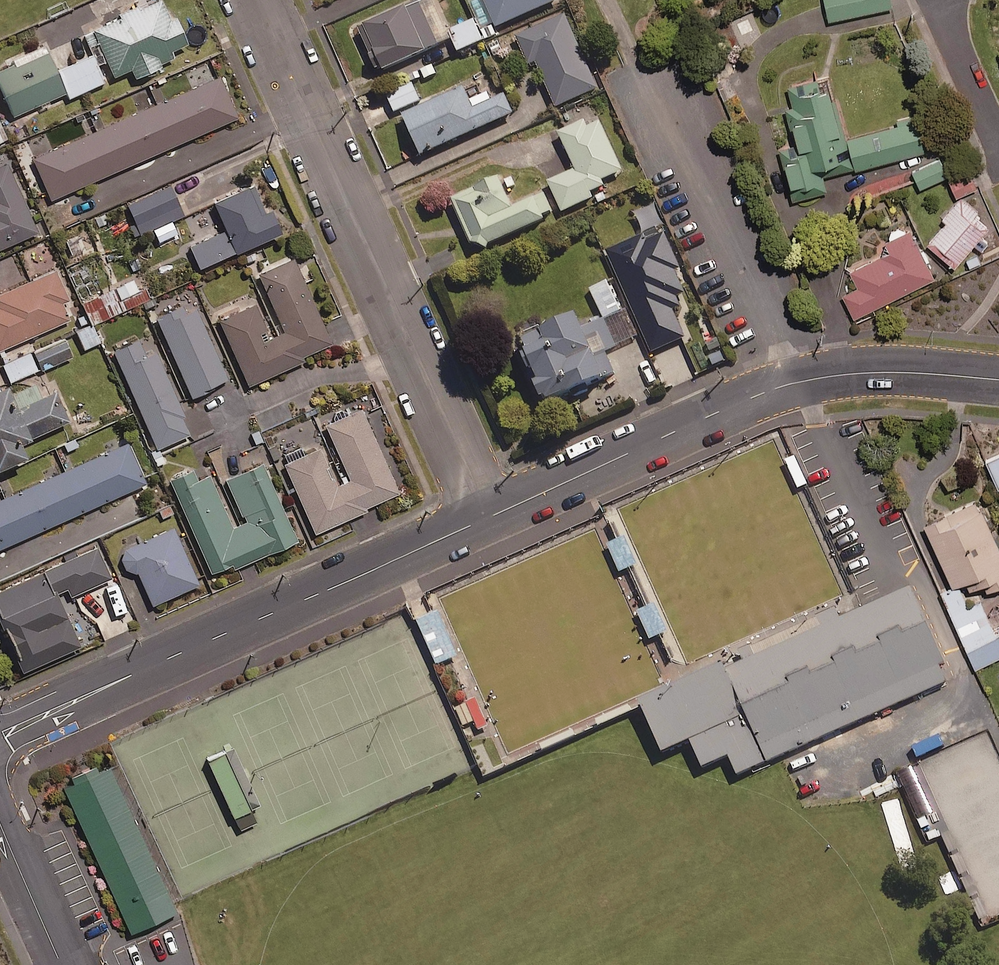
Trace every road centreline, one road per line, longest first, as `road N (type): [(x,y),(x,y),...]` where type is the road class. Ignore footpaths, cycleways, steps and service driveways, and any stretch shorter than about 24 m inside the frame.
road 1 (residential): [(257,0),(491,516)]
road 2 (residential): [(0,738),(491,516)]
road 3 (residential): [(491,516),(789,384),(871,372),(998,378)]
road 4 (residential): [(0,823),(63,964)]
road 5 (residential): [(998,138),(945,0)]

